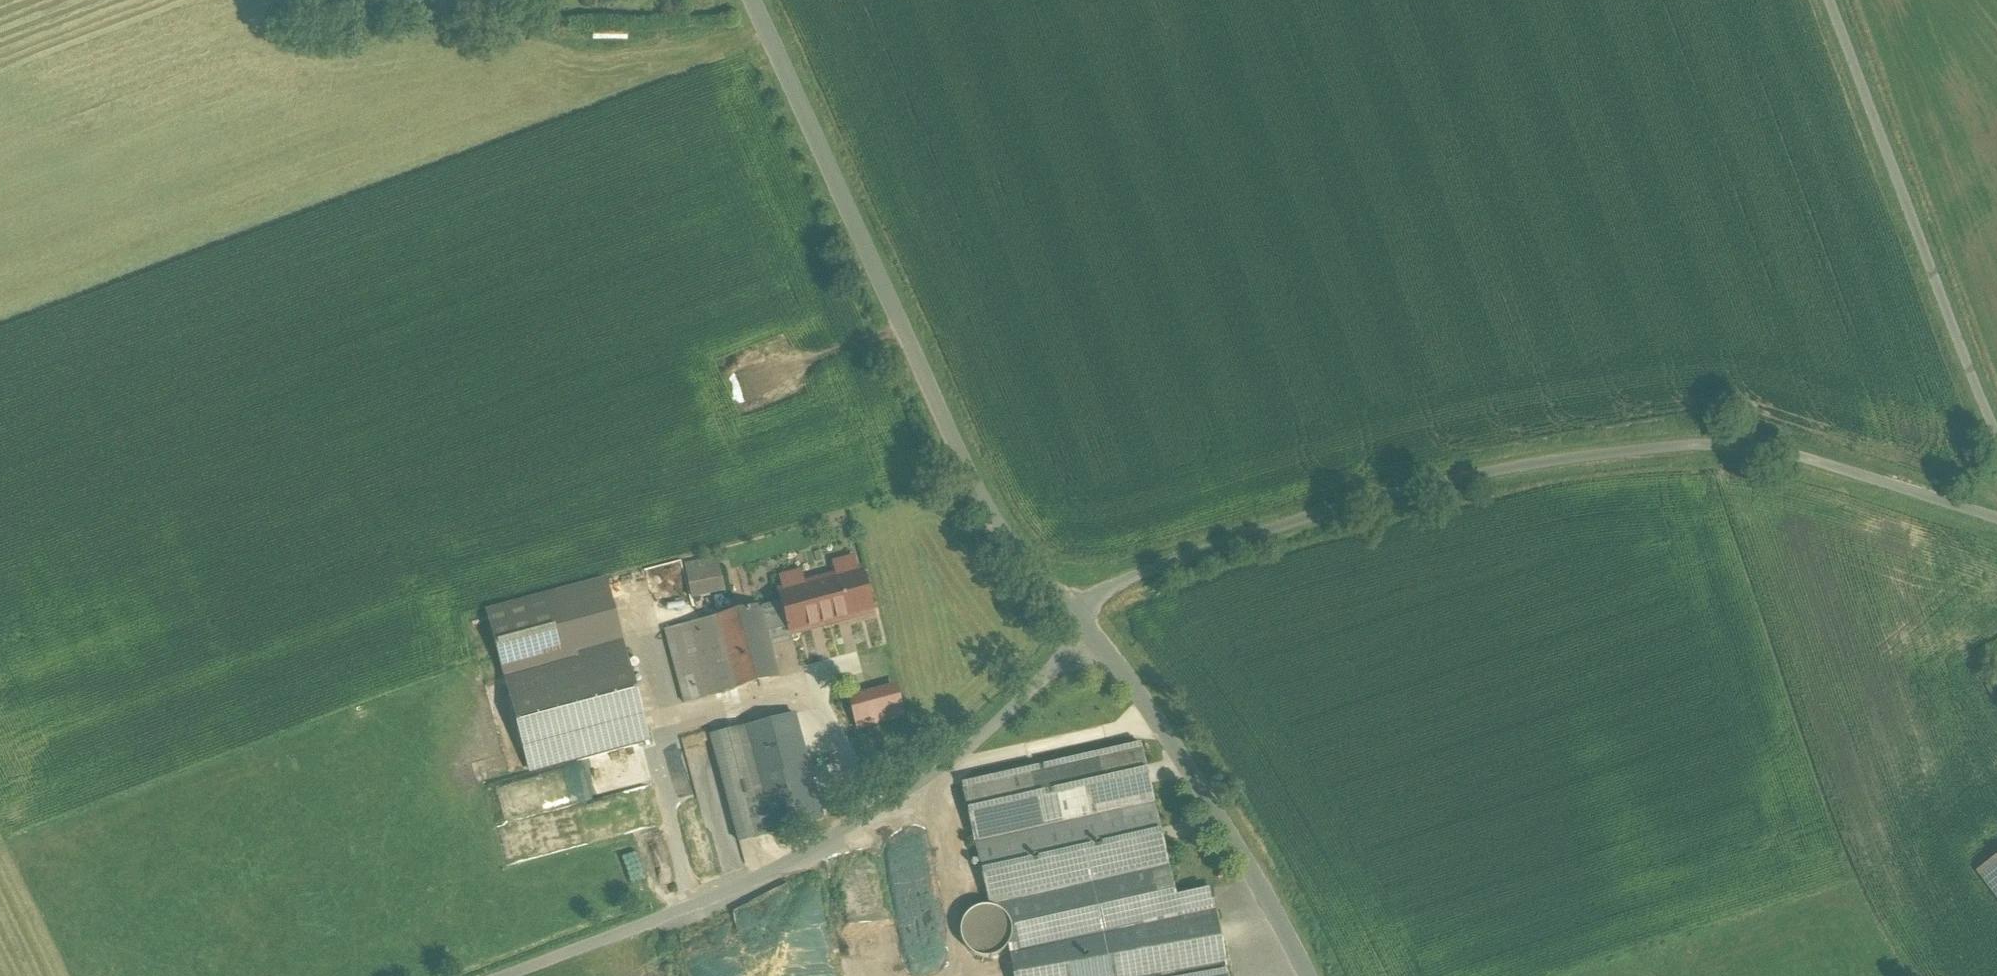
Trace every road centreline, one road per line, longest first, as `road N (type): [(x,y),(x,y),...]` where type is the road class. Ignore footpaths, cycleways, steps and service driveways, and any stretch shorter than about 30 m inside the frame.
road 1 (unclassified): [(1079,612),(1176,565),(1311,521),(1445,486),(1680,449),(1762,450),(1996,522)]
road 2 (unclassified): [(1079,612),(1026,559),(980,489),(751,0)]
road 3 (unclassified): [(1099,638),(975,749),(838,839),(760,881),(516,975)]
road 4 (track): [(1996,433),(1829,0)]
road 5 (unclassified): [(1313,975),(1172,737),(1099,638)]

